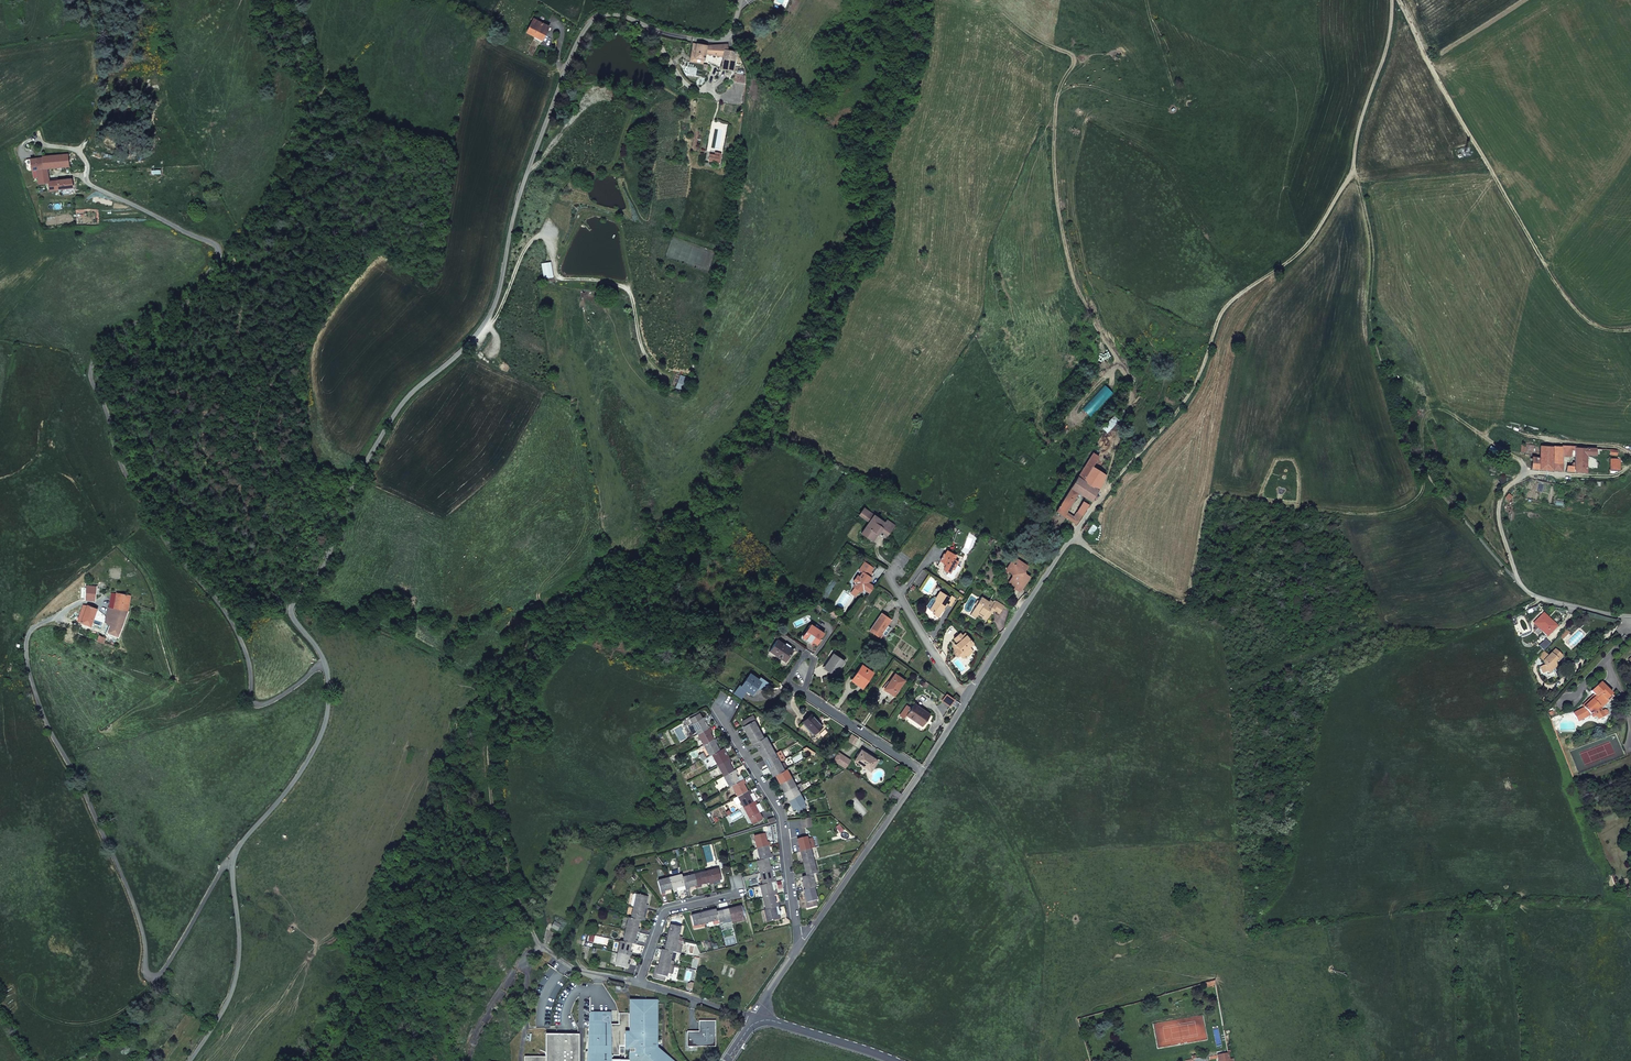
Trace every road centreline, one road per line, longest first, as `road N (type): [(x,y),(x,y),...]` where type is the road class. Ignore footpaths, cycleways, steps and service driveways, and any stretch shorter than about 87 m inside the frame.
road 1 (unclassified): [(325,663),(291,615),(293,597),(334,547),(361,472),(405,399),(492,312),(521,193),(581,33),(610,14),(714,41),(735,29),(741,0)]
road 2 (unclassified): [(79,149),(86,181),(219,249),(209,274),(103,345),(96,375),(121,464),(242,640),(253,702),(281,697),(325,663)]
road 3 (unclassified): [(190,1060),(234,984),(240,942),(230,860),(315,747),(329,704),(325,663)]
road 4 (track): [(477,333),(498,314),(539,236),(548,239),(561,278),(627,289),(646,356),(673,379)]
road 5 (residential): [(802,941),(782,816),(723,720),(724,705)]
road 6 (unclassified): [(1099,497),(966,701)]
road 7 (residential): [(1522,474),(1500,496),(1498,512),(1518,582),(1549,601),(1630,616)]
road 8 (unclassified): [(921,770),(802,941)]
road 9 (residential): [(804,657),(804,696),(921,770)]
road 10 (residential): [(735,876),(737,891),(664,909),(635,983)]
road 11 (residential): [(897,563),(890,576),(966,701)]
road 12 (track): [(93,0),(100,100),(79,149)]
road 13 (tertiary): [(897,1060),(753,1015)]
road 14 (track): [(1428,463),(1518,582)]
road 15 (residential): [(753,1015),(635,983)]

